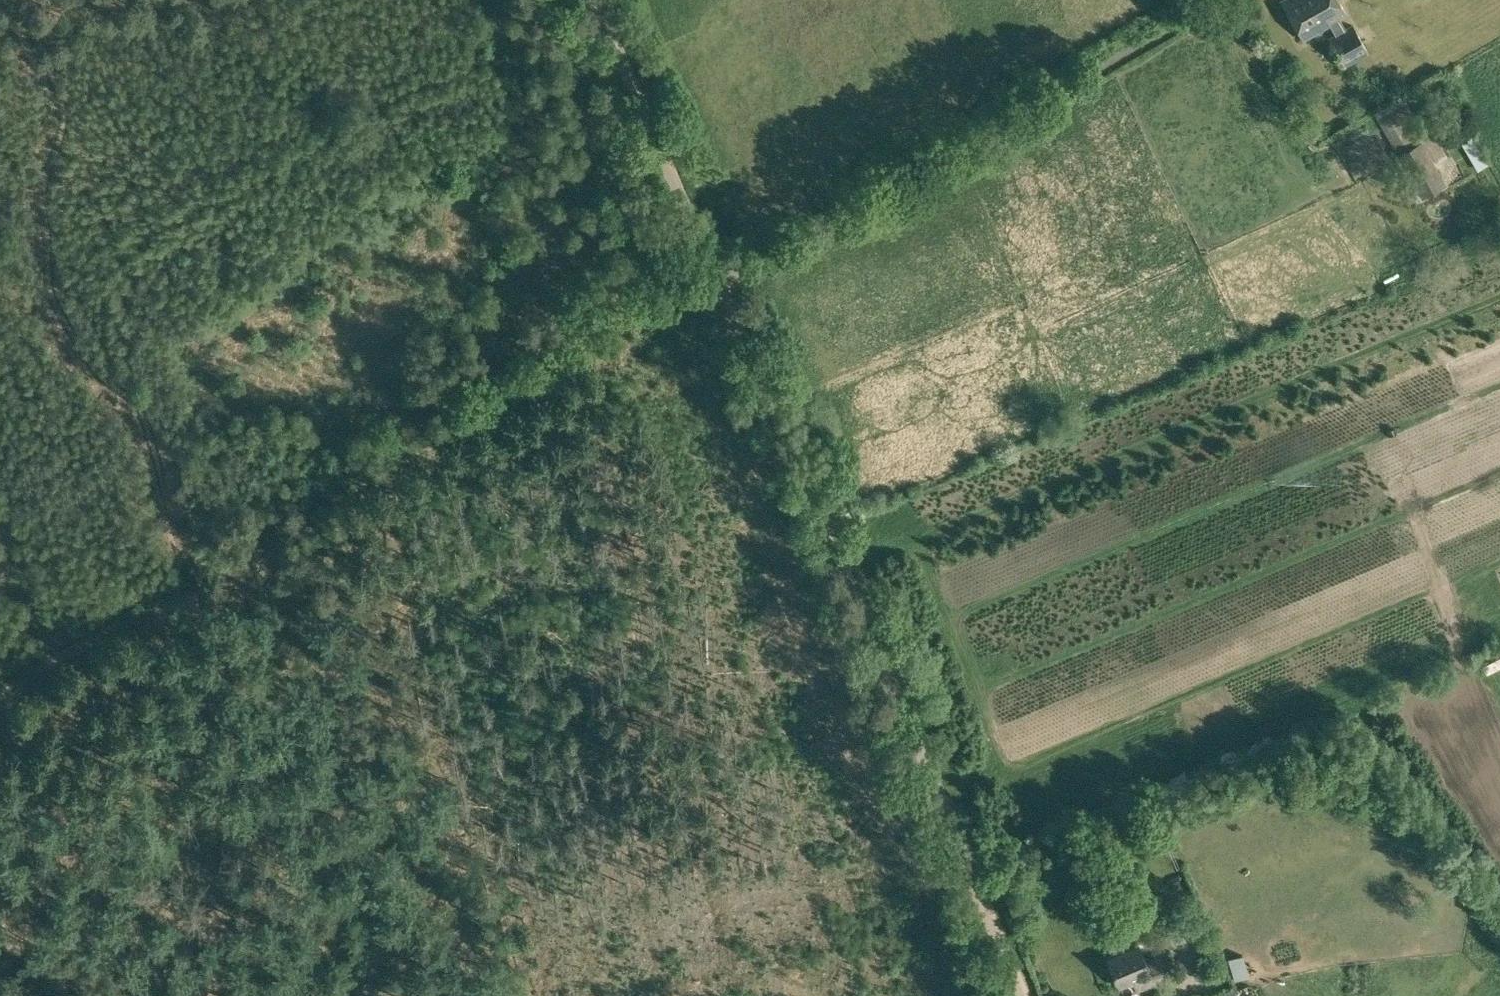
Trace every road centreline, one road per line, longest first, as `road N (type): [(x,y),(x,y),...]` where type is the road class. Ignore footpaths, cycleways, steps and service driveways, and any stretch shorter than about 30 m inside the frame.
road 1 (unclassified): [(600,0),(1025,995)]

